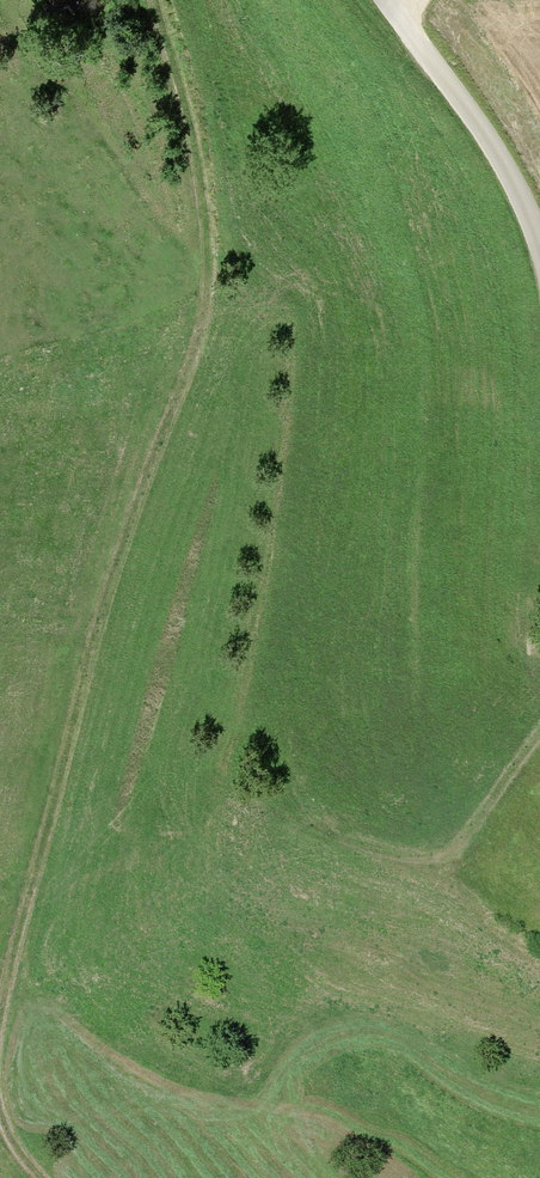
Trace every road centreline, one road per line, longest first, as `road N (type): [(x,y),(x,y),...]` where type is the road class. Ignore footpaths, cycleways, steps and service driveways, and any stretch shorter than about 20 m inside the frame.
road 1 (track): [(0,997),(80,685),(170,418),(201,282),(204,227),(193,154),(149,0)]
road 2 (unclassified): [(385,0),(537,232),(539,258)]

